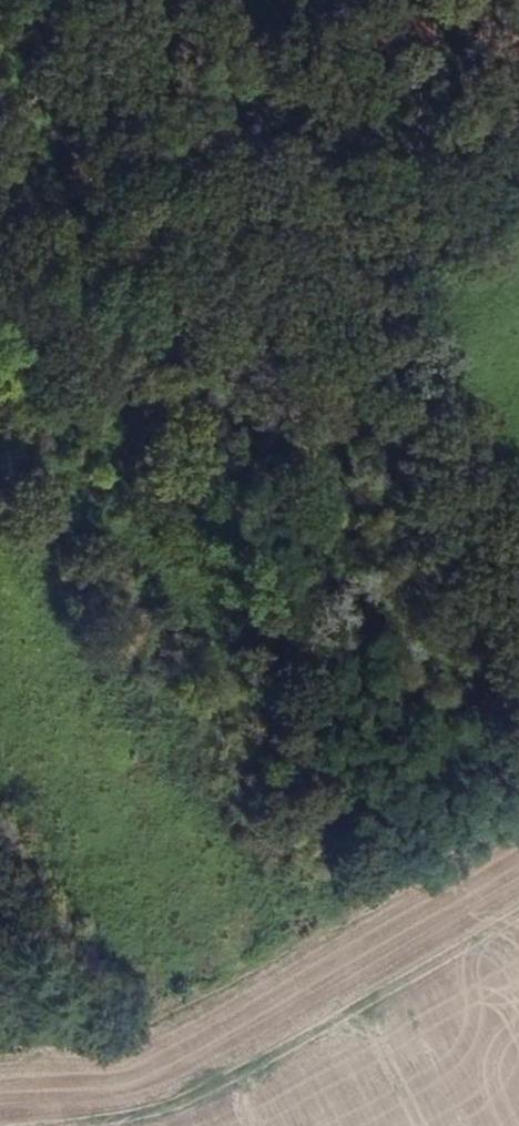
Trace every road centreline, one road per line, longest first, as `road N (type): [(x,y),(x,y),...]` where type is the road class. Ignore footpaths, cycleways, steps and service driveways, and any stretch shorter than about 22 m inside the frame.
road 1 (track): [(518,796),(185,1017),(0,1047)]
road 2 (track): [(518,515),(247,0)]

